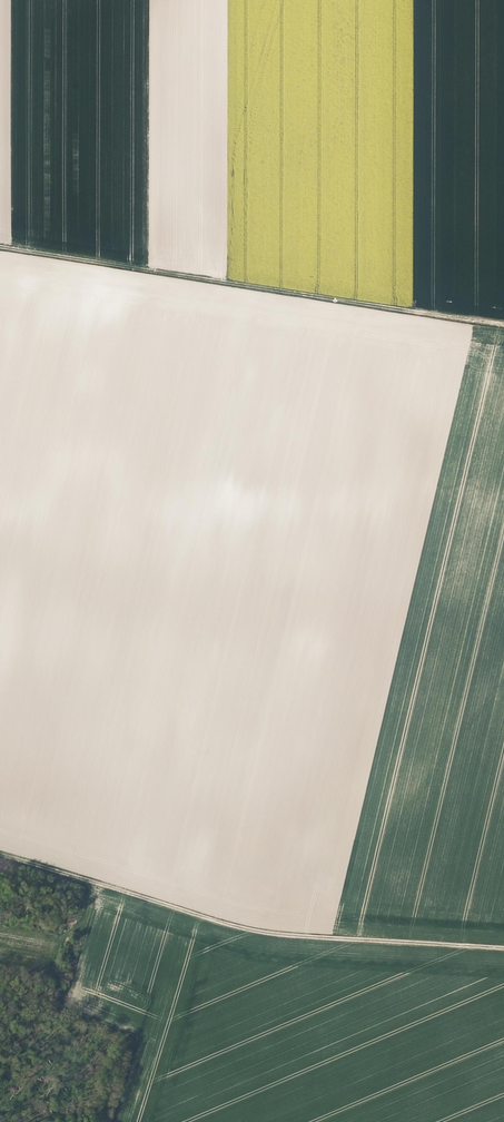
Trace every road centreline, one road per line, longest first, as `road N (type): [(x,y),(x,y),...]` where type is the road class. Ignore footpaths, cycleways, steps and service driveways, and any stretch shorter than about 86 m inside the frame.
road 1 (track): [(0,857),(281,936),(503,949)]
road 2 (track): [(0,245),(503,325)]

